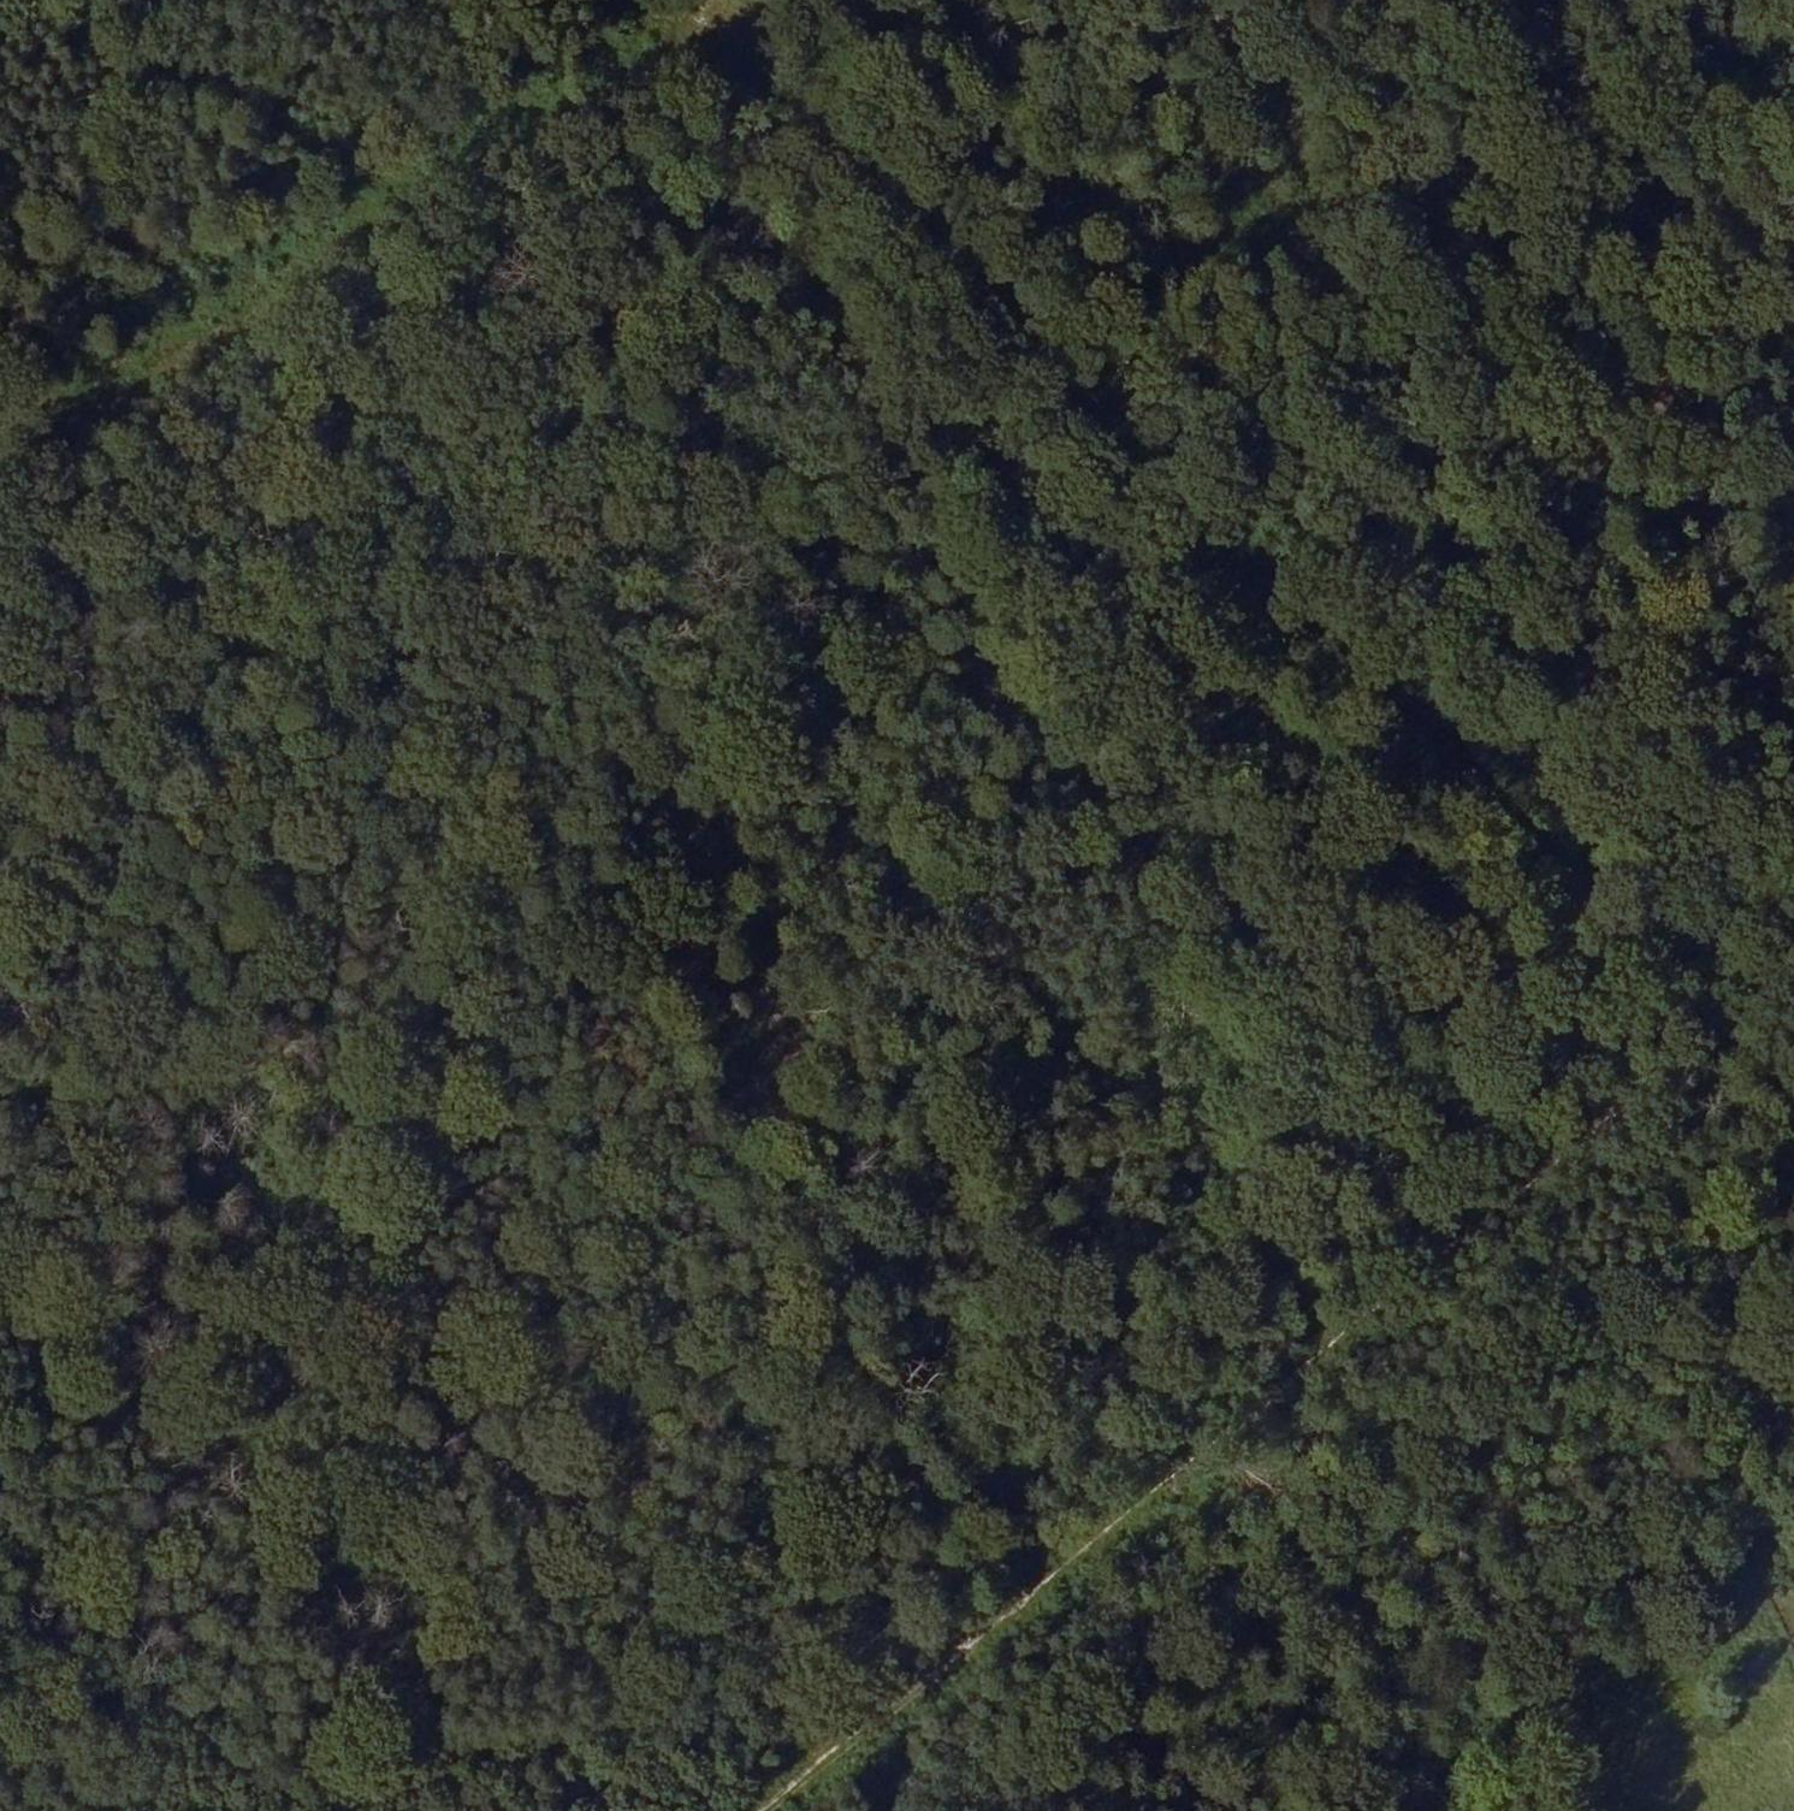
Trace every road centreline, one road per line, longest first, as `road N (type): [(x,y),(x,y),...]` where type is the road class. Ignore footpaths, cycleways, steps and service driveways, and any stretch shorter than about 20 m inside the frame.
road 1 (track): [(731,31),(1734,1027),(1793,975)]
road 2 (track): [(1734,1027),(788,1810)]
road 3 (track): [(731,31),(0,495)]

